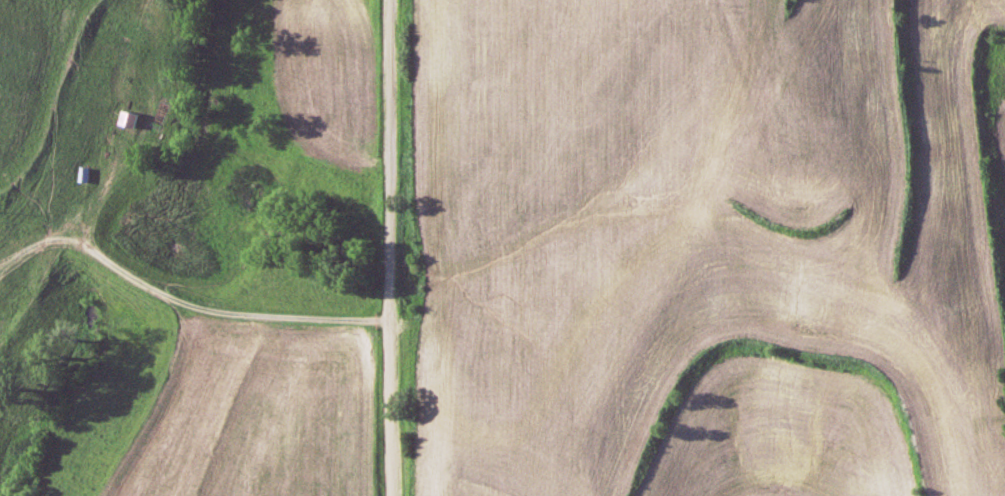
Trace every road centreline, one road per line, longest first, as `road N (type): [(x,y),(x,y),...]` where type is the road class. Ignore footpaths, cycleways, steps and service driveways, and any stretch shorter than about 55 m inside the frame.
road 1 (residential): [(392,495),(394,0)]

